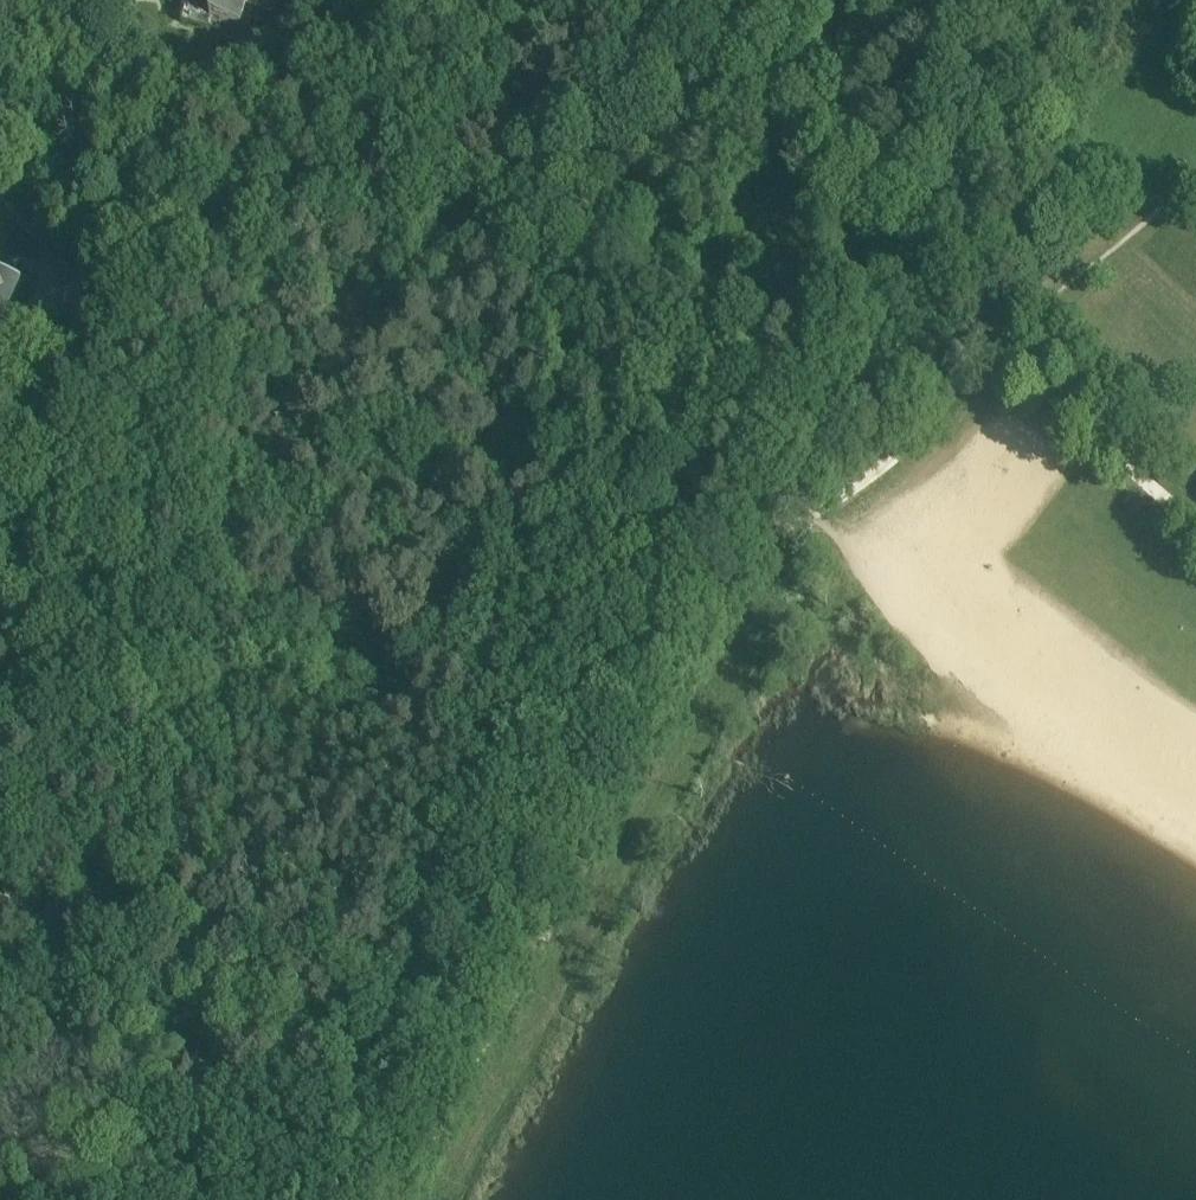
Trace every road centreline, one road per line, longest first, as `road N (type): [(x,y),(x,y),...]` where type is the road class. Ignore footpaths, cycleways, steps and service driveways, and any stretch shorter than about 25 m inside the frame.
road 1 (track): [(189,126),(126,220),(107,271),(103,356),(135,560),(116,604),(0,709)]

